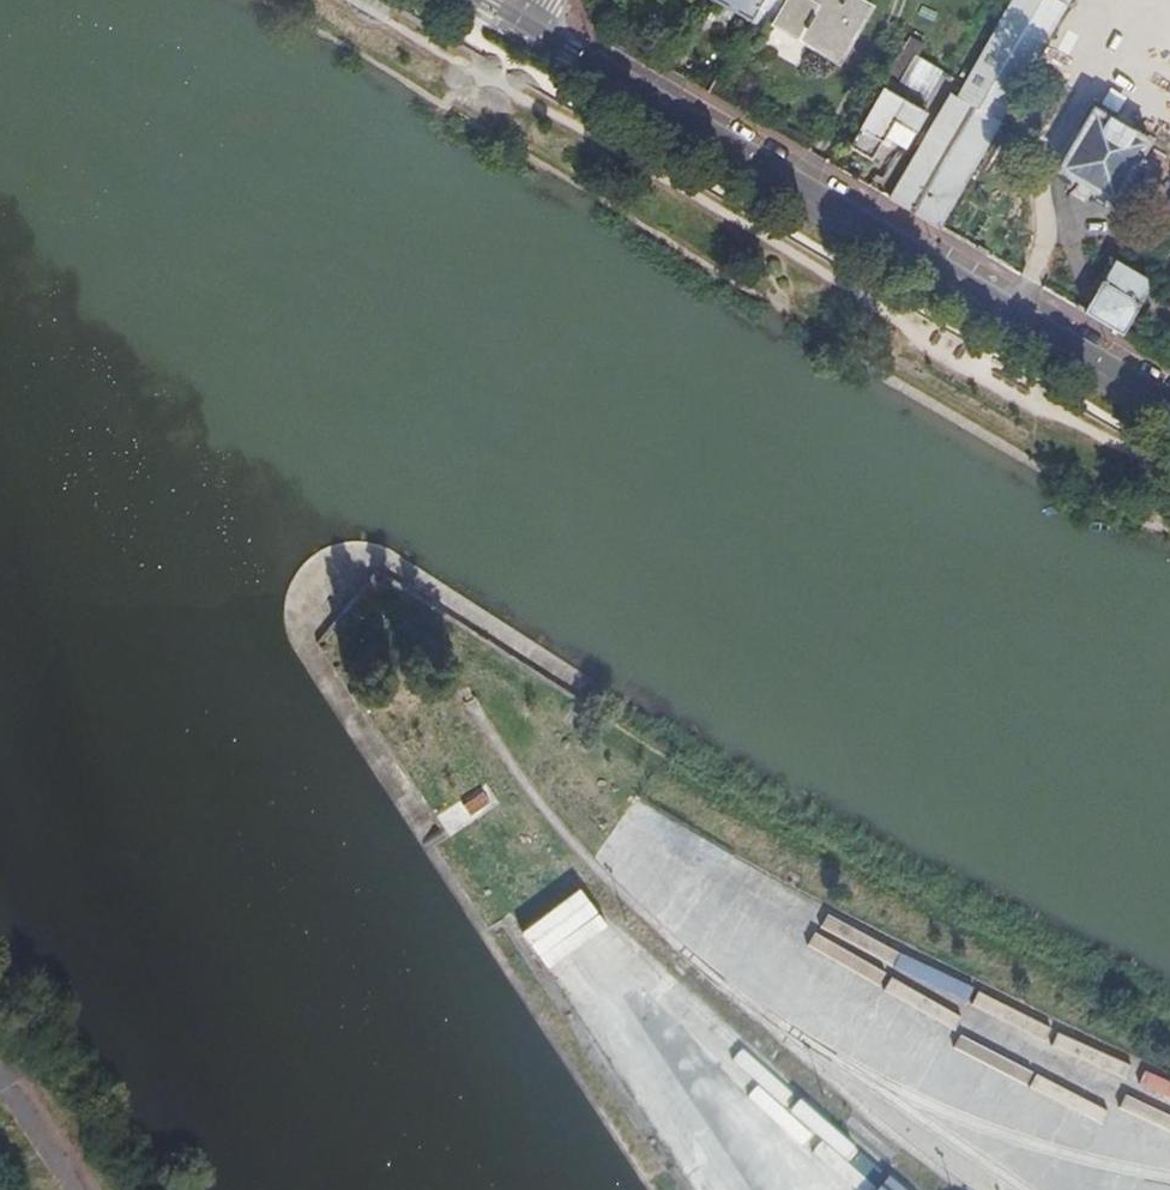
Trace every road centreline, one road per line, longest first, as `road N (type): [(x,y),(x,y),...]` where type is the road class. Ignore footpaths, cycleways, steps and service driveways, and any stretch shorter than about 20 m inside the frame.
road 1 (tertiary): [(1169,404),(532,25)]

